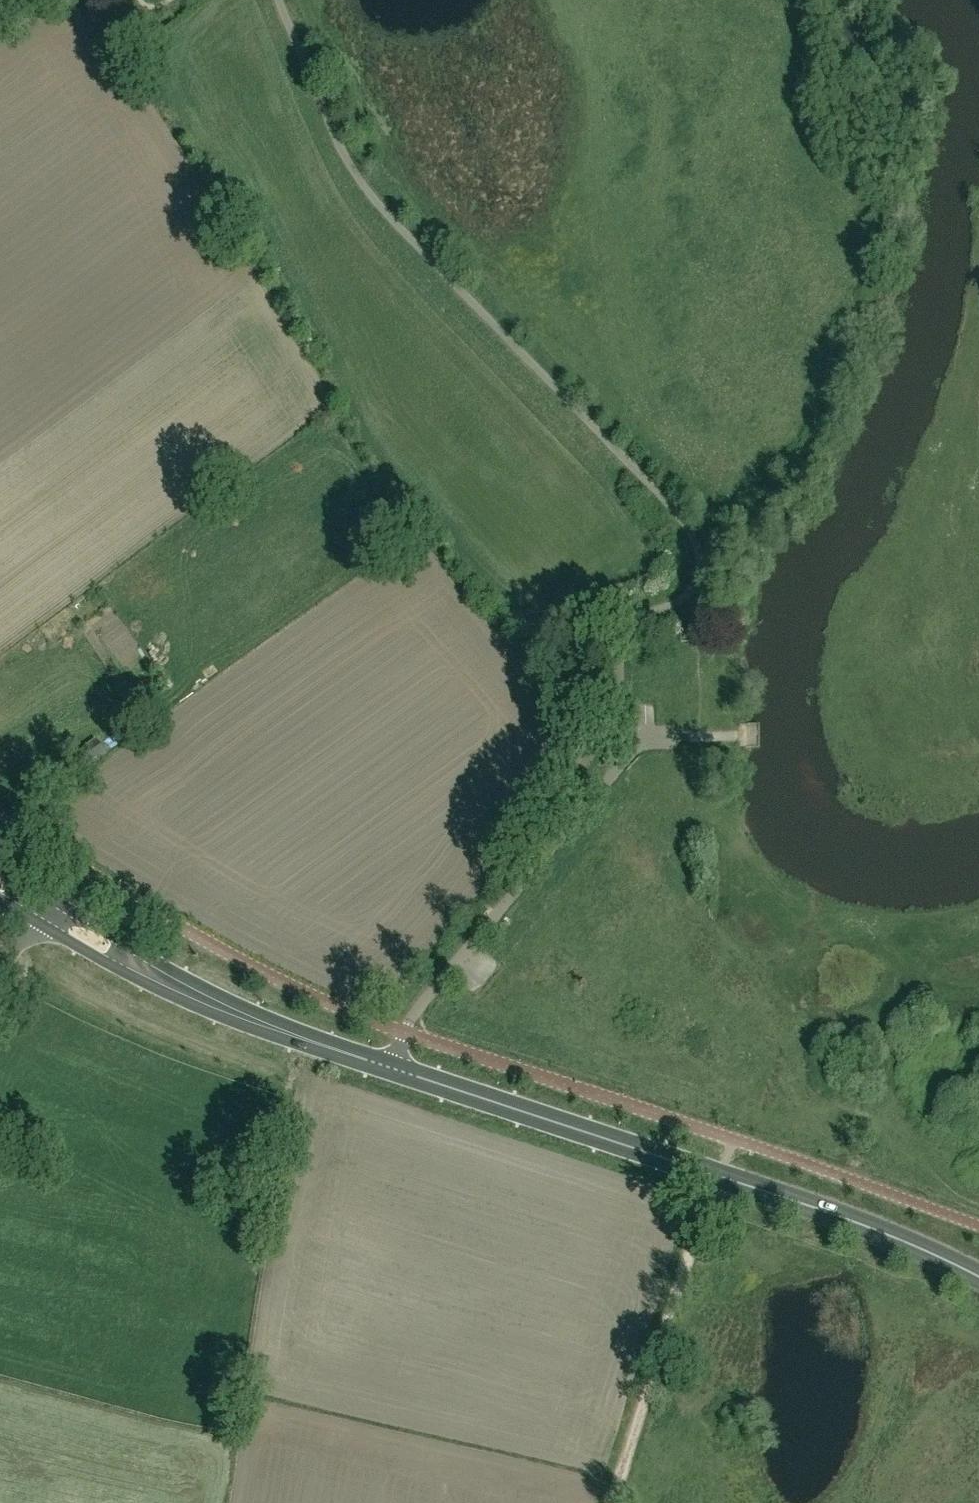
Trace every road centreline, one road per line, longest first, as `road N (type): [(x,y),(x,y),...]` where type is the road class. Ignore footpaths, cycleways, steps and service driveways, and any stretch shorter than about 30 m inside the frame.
road 1 (primary): [(978,1278),(857,1223),(208,1001)]
road 2 (track): [(620,733),(611,778),(404,1032)]
road 3 (track): [(722,1177),(665,1326),(611,1502)]
road 4 (primary): [(35,920),(98,958),(208,1001)]
road 5 (primary): [(208,1001),(51,898)]

